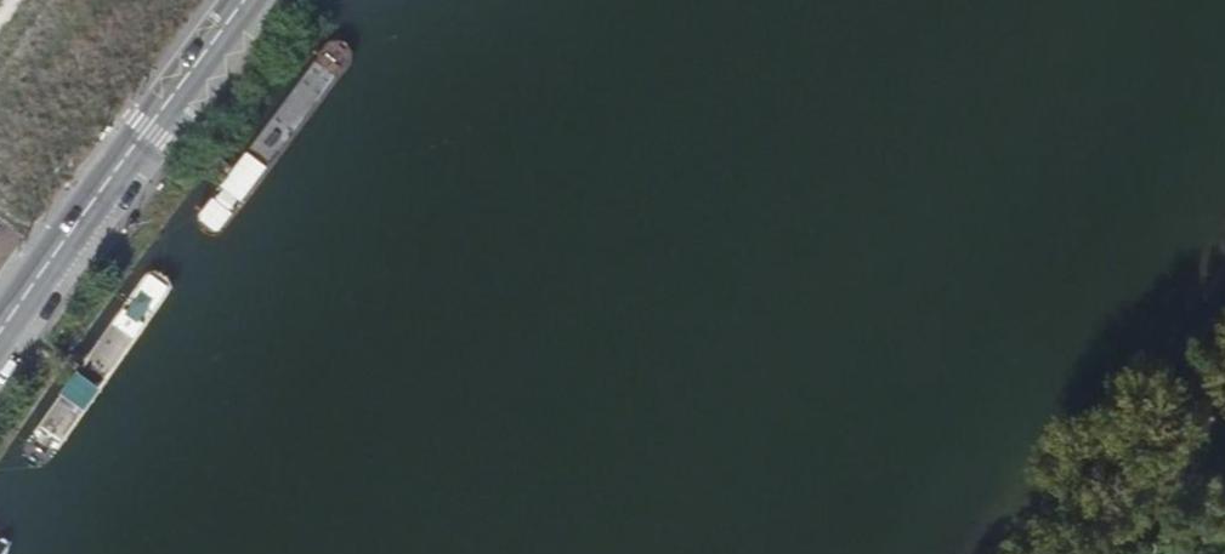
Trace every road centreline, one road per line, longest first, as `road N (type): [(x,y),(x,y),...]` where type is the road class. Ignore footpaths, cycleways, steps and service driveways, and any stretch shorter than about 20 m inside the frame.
road 1 (secondary): [(0,335),(246,0)]

